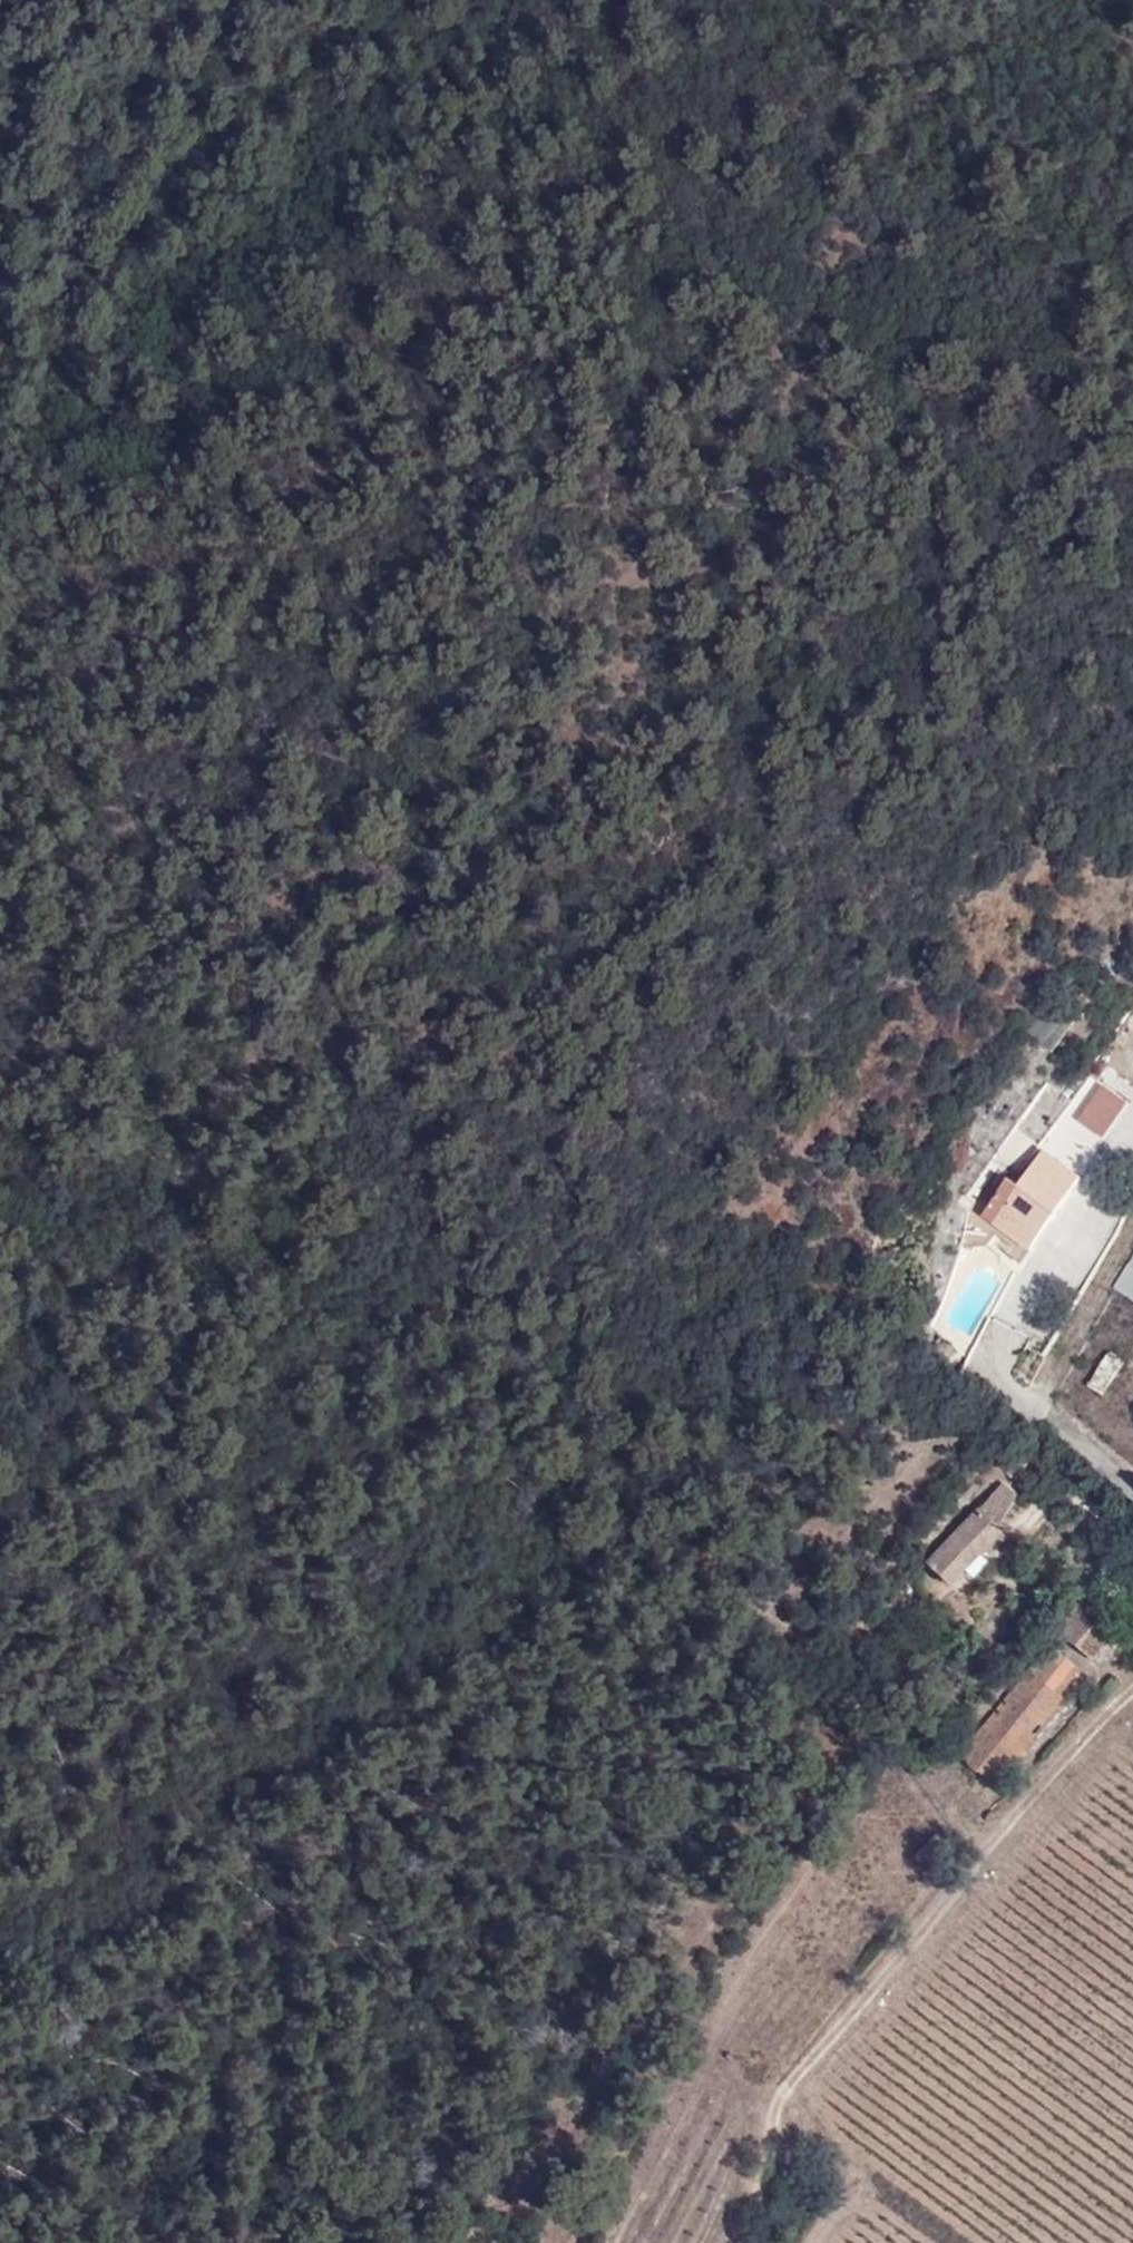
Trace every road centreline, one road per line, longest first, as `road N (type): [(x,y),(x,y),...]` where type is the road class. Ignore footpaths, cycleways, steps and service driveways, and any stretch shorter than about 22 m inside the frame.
road 1 (track): [(1132,1690),(1000,1831),(789,2083),(771,2142),(767,2199),(745,2242)]
road 2 (residential): [(991,1372),(1132,1490)]

